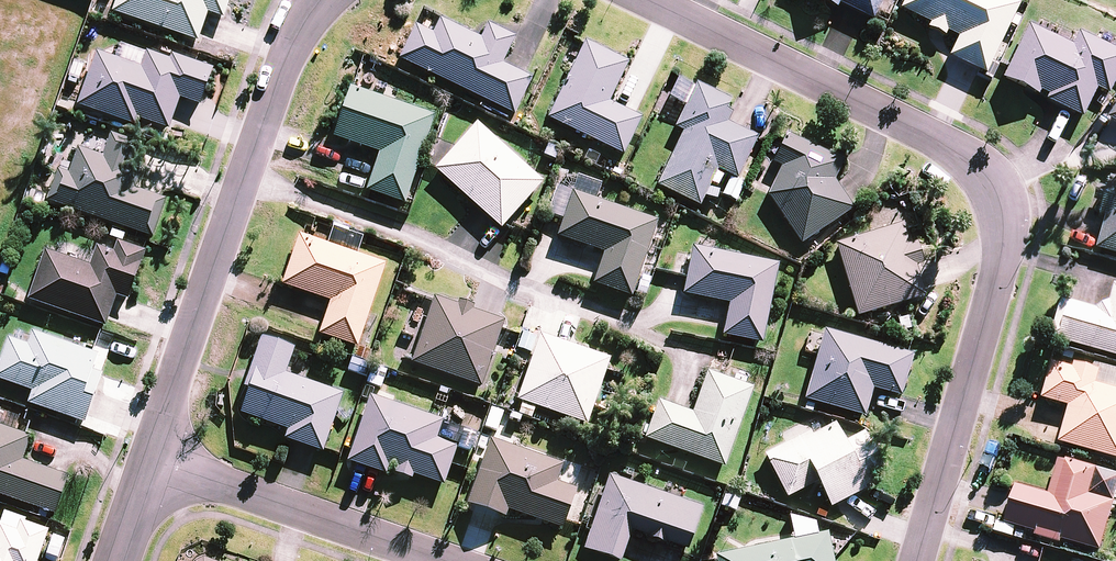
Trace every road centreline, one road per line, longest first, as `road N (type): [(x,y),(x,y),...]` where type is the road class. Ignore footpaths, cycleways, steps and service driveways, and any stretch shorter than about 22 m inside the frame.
road 1 (residential): [(646,0),(917,129),(962,158),(996,209),(996,265),(917,560)]
road 2 (residential): [(151,461),(287,55),(319,0)]
road 3 (residential): [(444,560),(151,461)]

